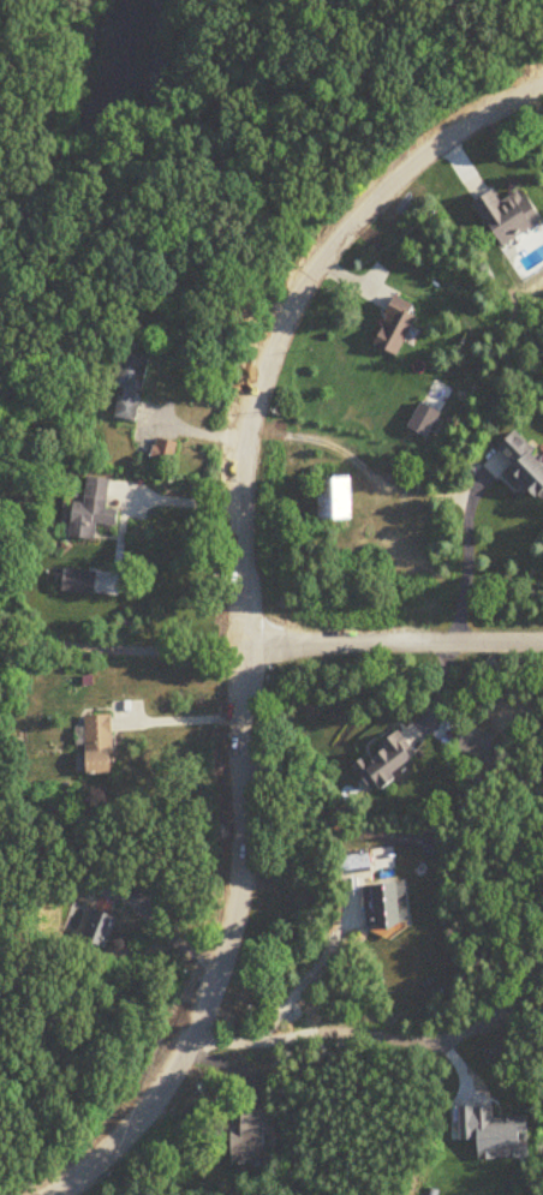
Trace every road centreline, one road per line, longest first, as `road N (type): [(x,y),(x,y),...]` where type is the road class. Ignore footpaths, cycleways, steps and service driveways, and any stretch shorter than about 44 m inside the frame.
road 1 (residential): [(542,87),(436,150),(332,247),(285,330),(245,441),(247,833),(233,934),(197,1032),(157,1103),(60,1194)]
road 2 (residential): [(197,1032),(227,1041),(324,1032),(460,1040),(489,1028),(542,968)]

